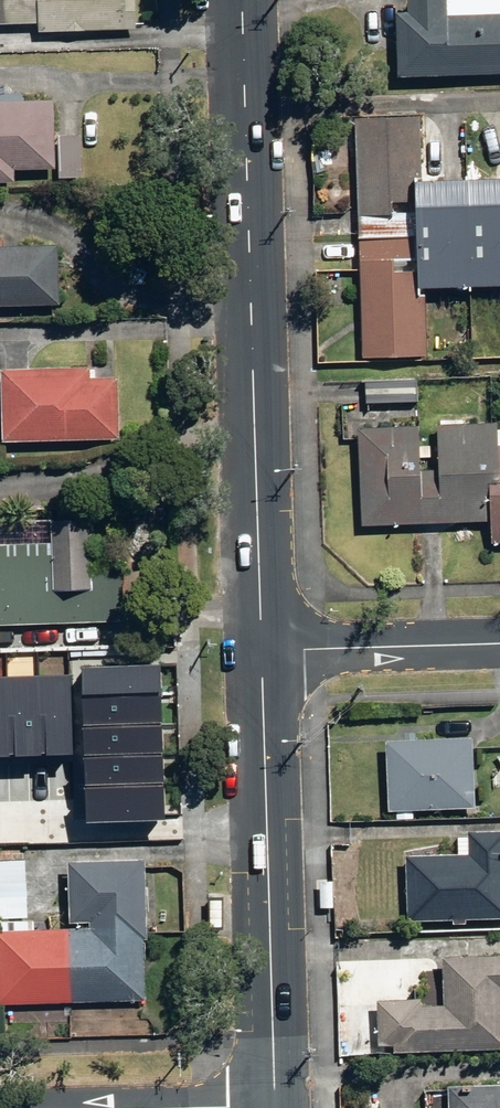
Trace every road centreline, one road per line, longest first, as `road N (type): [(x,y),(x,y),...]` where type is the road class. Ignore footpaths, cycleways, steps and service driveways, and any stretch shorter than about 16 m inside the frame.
road 1 (primary): [(261,649),(241,0)]
road 2 (primary): [(272,1107),(261,649)]
road 3 (residential): [(261,649),(499,642)]

